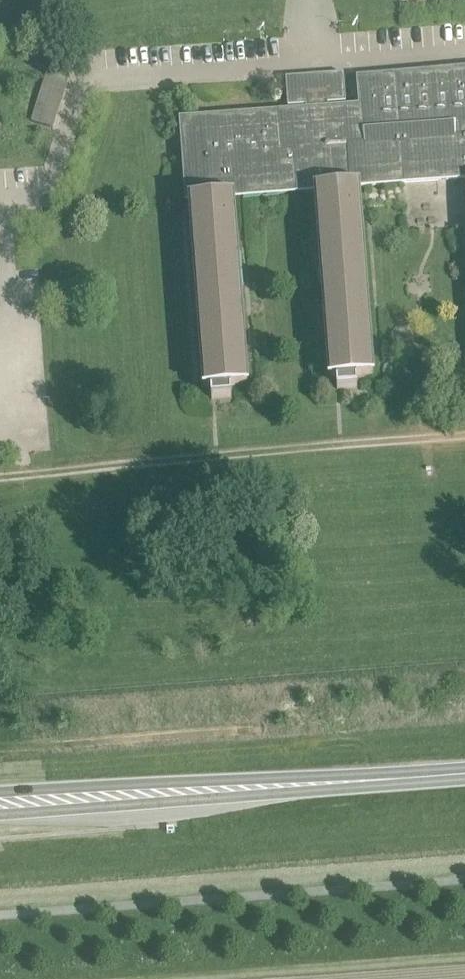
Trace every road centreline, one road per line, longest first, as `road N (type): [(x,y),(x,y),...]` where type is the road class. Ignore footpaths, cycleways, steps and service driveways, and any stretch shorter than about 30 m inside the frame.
road 1 (tertiary): [(0,815),(398,780)]
road 2 (tertiary): [(398,780),(0,790)]

